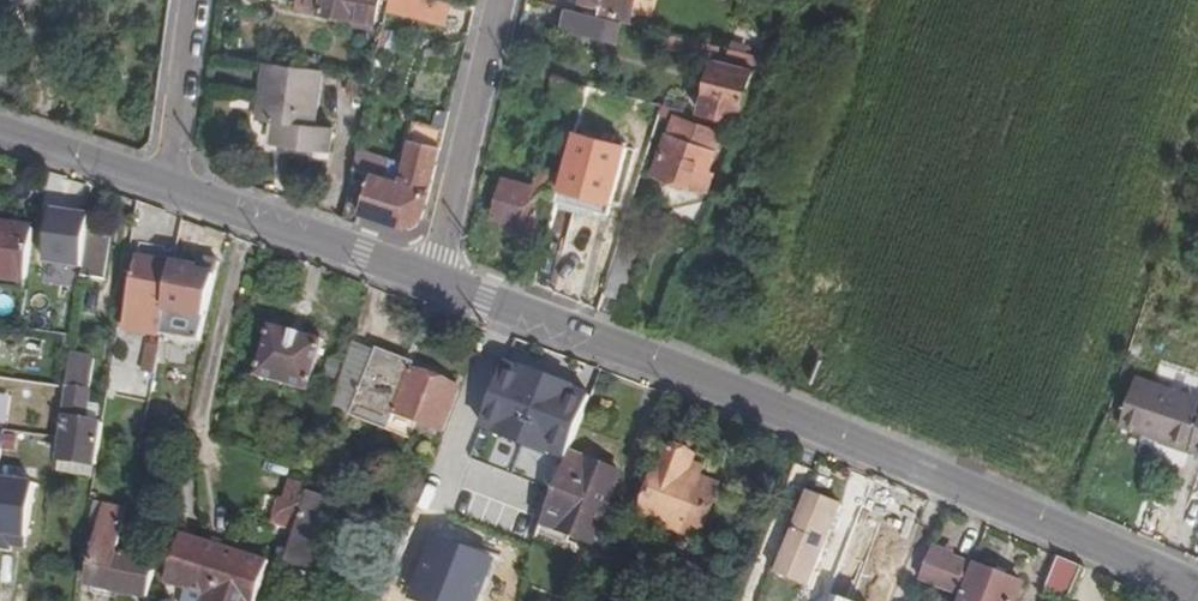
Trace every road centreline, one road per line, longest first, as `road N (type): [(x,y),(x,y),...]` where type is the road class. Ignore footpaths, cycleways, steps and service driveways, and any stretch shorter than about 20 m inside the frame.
road 1 (tertiary): [(1197,588),(438,280)]
road 2 (residential): [(438,280),(501,0)]
road 3 (tertiary): [(438,280),(171,191)]
road 4 (residential): [(171,191),(195,0)]
road 5 (tertiary): [(171,191),(0,132)]

